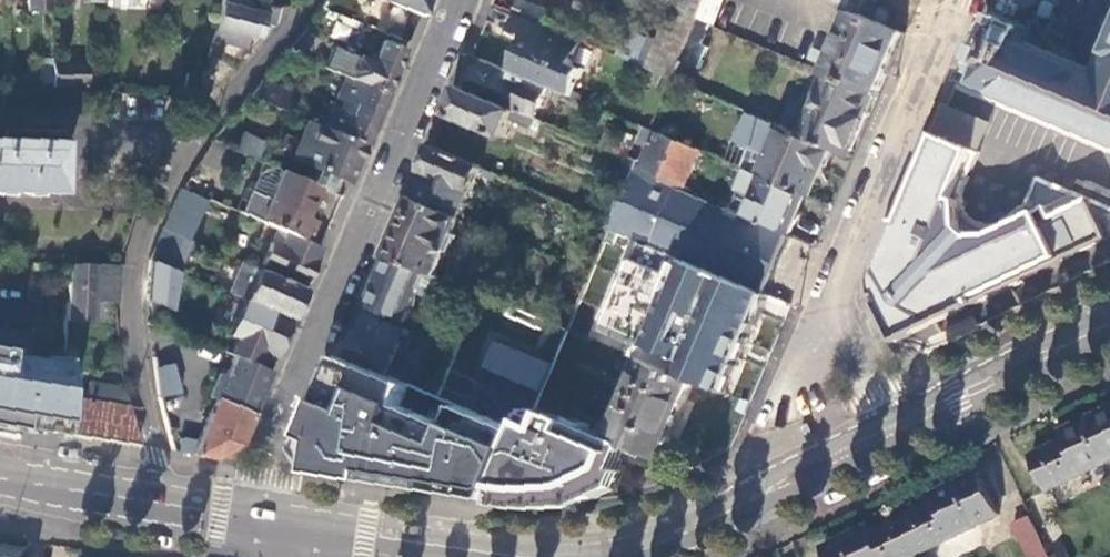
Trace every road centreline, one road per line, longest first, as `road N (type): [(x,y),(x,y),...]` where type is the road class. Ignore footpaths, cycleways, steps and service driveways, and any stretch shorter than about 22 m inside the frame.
road 1 (primary): [(891,417),(680,524),(606,546),(441,537),(248,511)]
road 2 (residential): [(459,0),(248,511)]
road 3 (residential): [(148,492),(158,456),(132,295),(143,231),(190,144),(306,0)]
road 4 (residential): [(891,417),(841,305),(961,0)]
road 5 (primary): [(651,556),(901,438)]
road 6 (primary): [(22,479),(83,504),(171,518),(219,523),(248,511)]
road 7 (primary): [(901,438),(1041,368),(1088,332)]
road 8 (primary): [(1088,332),(1029,349),(891,417)]
road 9 (primary): [(248,511),(425,556)]
road 10 (primary): [(148,492),(22,479)]

